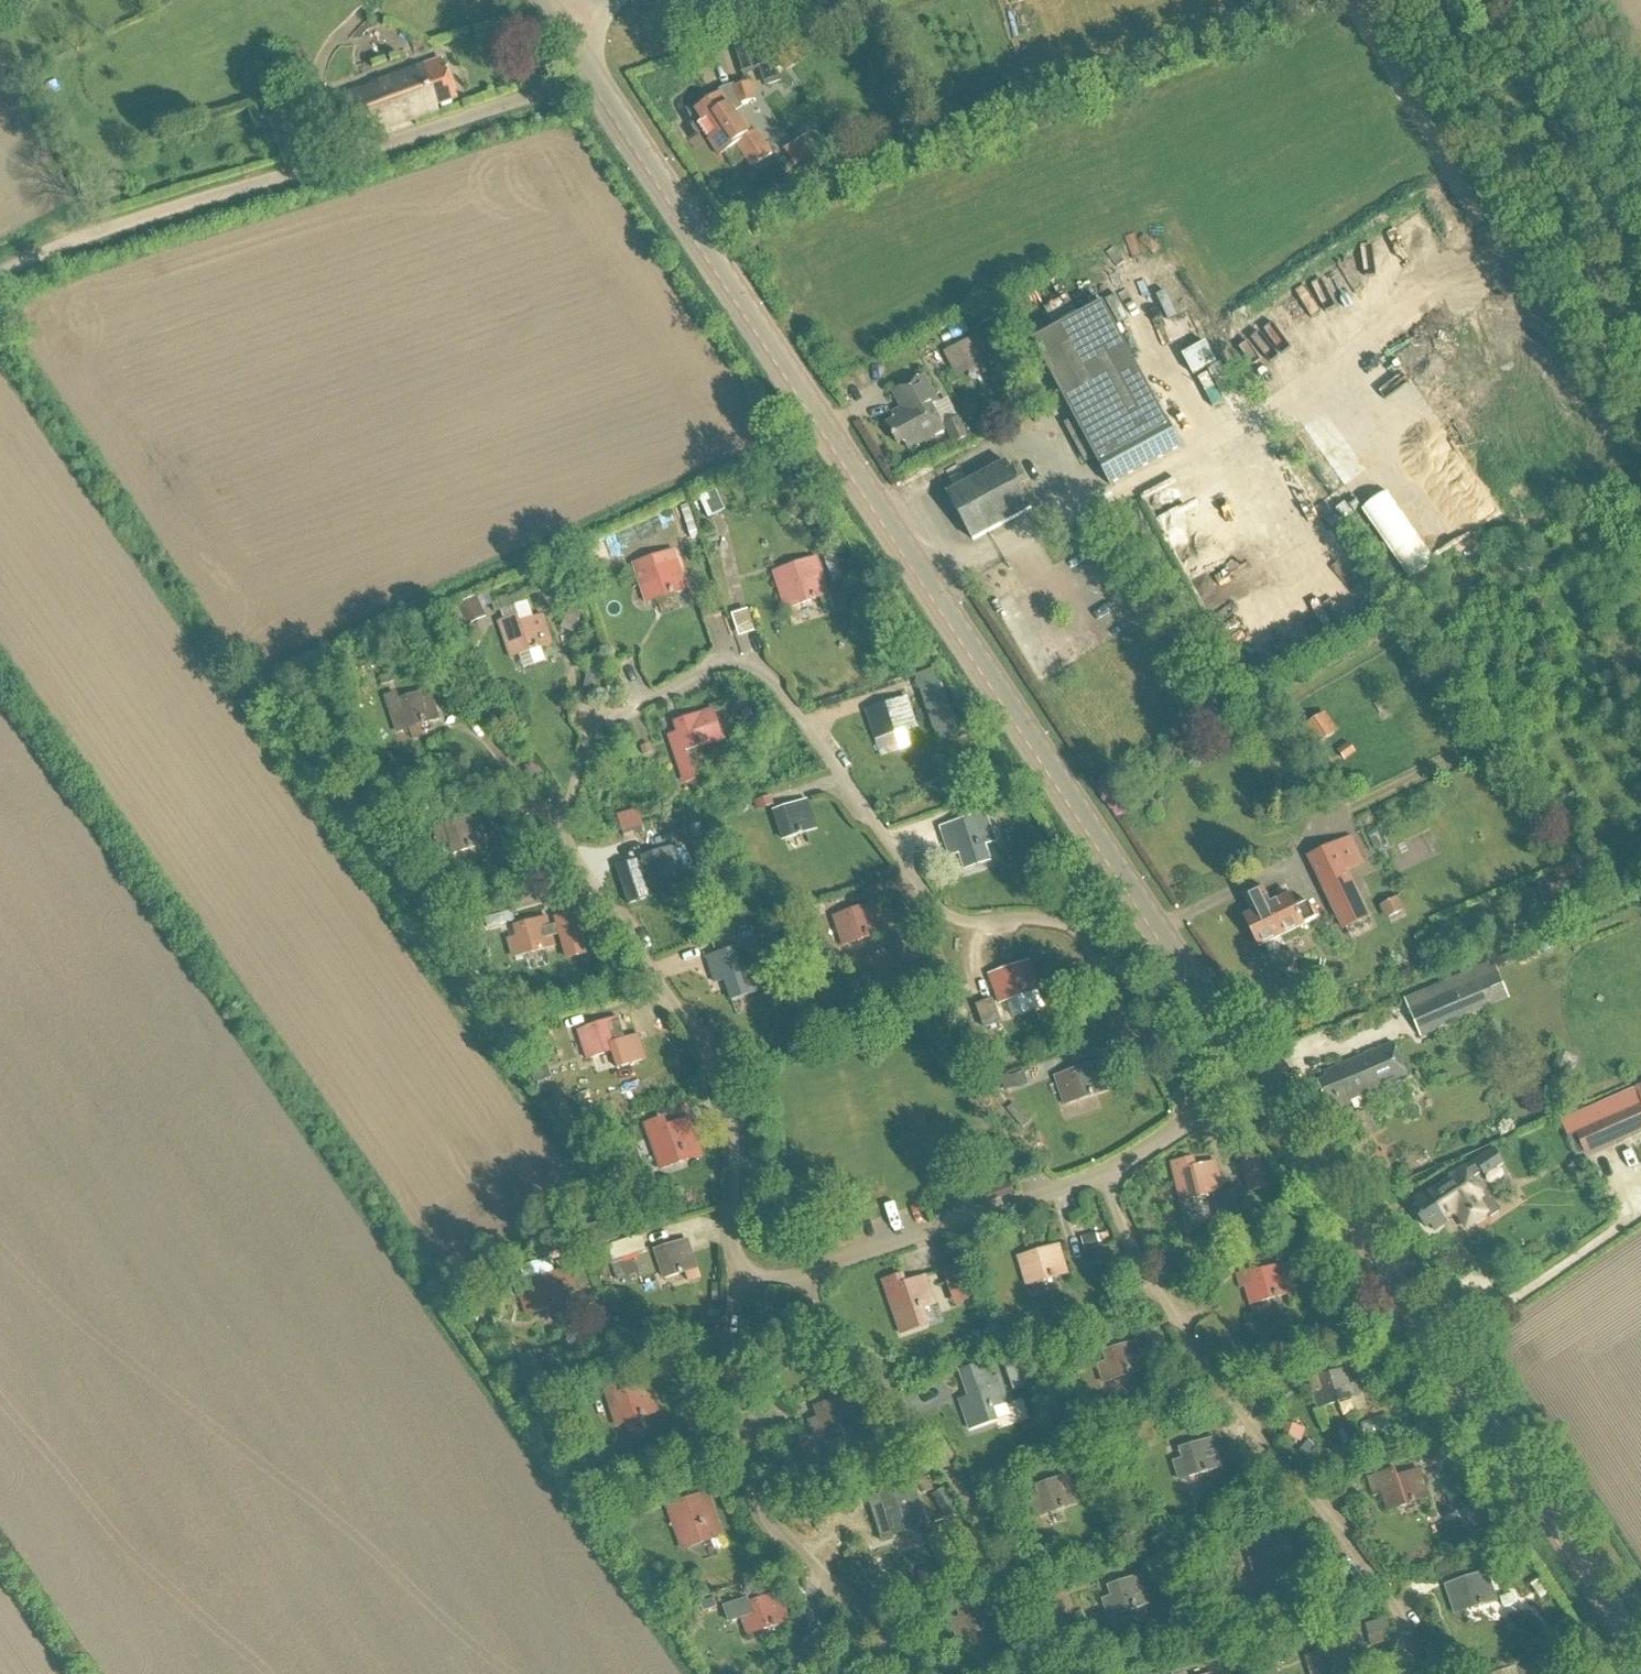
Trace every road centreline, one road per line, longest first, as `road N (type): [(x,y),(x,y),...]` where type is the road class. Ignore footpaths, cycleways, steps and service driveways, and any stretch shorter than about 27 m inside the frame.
road 1 (tertiary): [(1259,1081),(594,76)]
road 2 (tertiary): [(1640,1657),(1259,1081)]
road 3 (unclassified): [(0,276),(62,247),(594,76)]
road 4 (unclassified): [(740,1286),(802,1275),(1106,1174),(1259,1081)]
road 5 (track): [(1434,0),(1640,345)]

